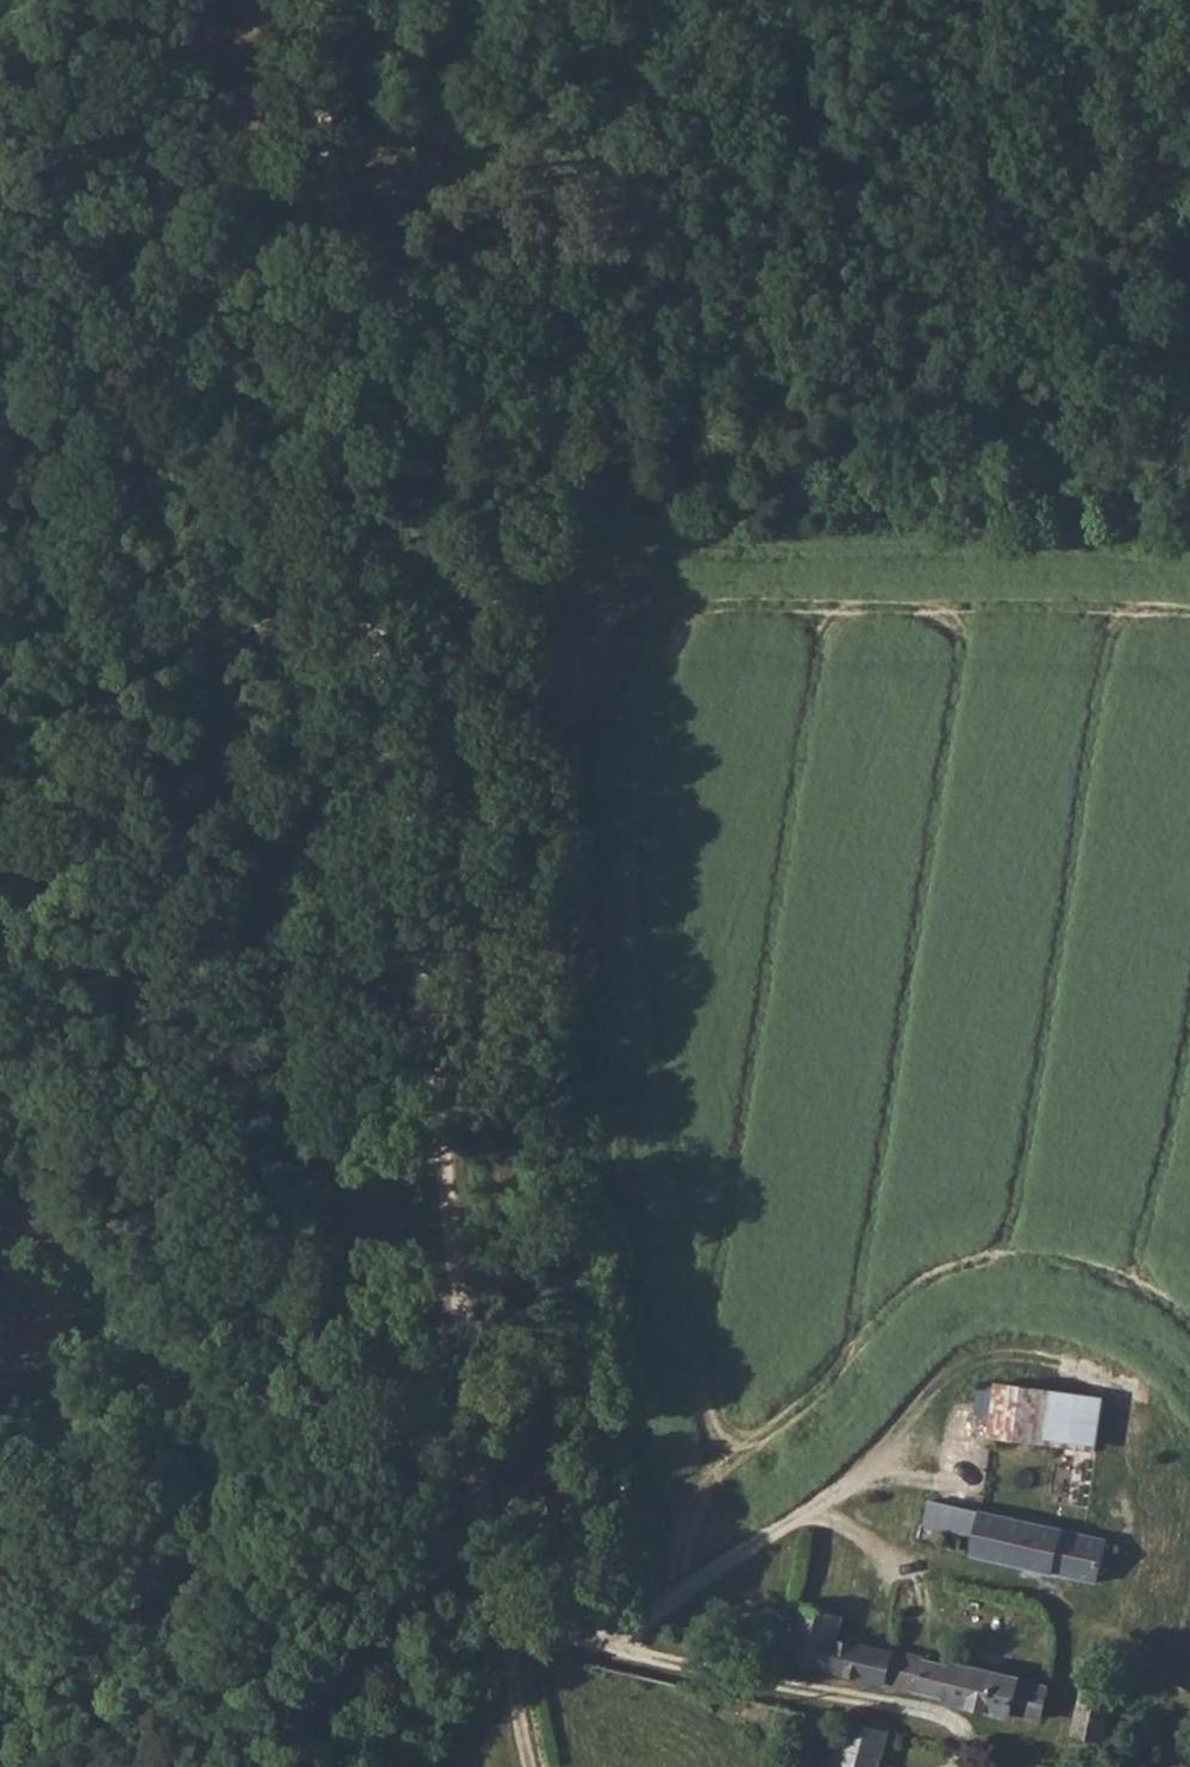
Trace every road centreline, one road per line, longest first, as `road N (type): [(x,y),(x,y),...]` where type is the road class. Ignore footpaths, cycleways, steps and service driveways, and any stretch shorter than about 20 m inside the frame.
road 1 (track): [(530,1766),(313,0)]

